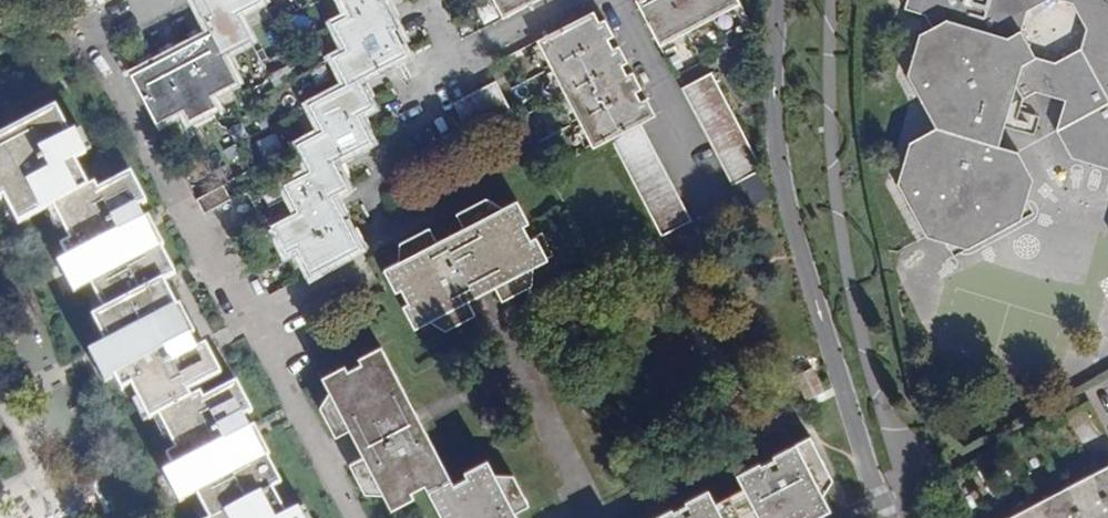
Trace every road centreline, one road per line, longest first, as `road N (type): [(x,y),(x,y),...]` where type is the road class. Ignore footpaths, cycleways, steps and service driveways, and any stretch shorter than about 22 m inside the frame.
road 1 (residential): [(789,0),(777,81),(786,202),(892,517)]
road 2 (residential): [(253,330),(372,265),(398,137),(417,92),(456,60),(573,0)]
road 3 (residential): [(253,330),(98,44),(80,43),(0,91)]
road 4 (residential): [(709,201),(611,0)]
road 5 (residential): [(355,517),(253,330)]

